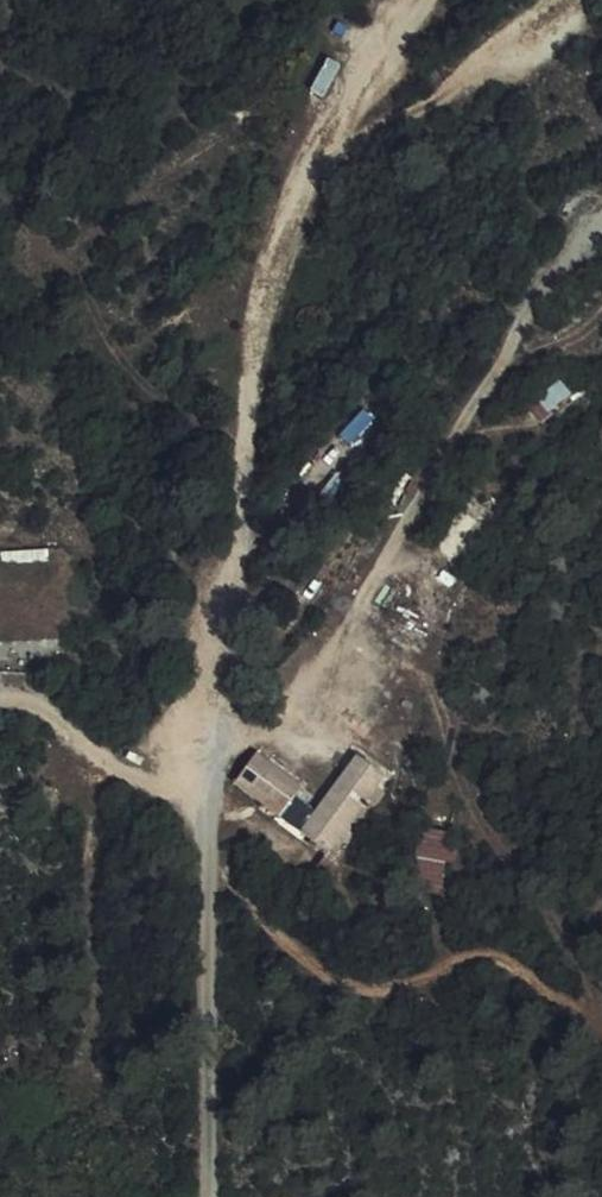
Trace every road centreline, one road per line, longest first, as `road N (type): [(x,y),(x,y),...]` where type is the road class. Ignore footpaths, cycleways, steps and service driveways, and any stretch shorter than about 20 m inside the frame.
road 1 (track): [(209,733),(262,296),(301,187),(403,0)]
road 2 (track): [(601,210),(535,292),(346,626),(313,726),(284,739),(209,733)]
road 3 (track): [(209,879),(241,896),(315,972),(361,992),(423,981),(490,955),(601,1037)]
road 4 (track): [(212,1196),(209,733)]

